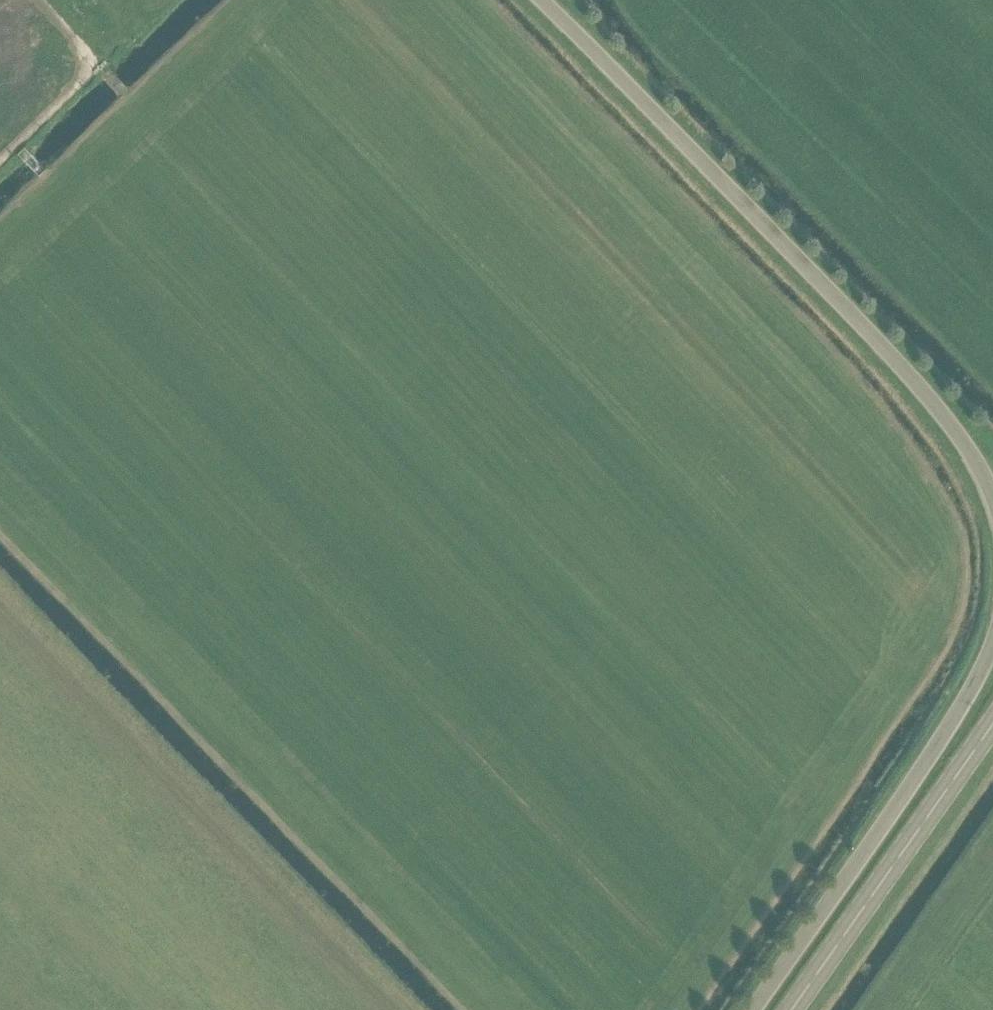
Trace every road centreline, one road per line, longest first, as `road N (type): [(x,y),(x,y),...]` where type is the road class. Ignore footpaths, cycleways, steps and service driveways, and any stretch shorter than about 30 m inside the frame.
road 1 (unclassified): [(992,485),(915,381),(538,0)]
road 2 (unclassified): [(757,1009),(957,724),(992,656)]
road 3 (primary): [(794,1009),(992,728)]

